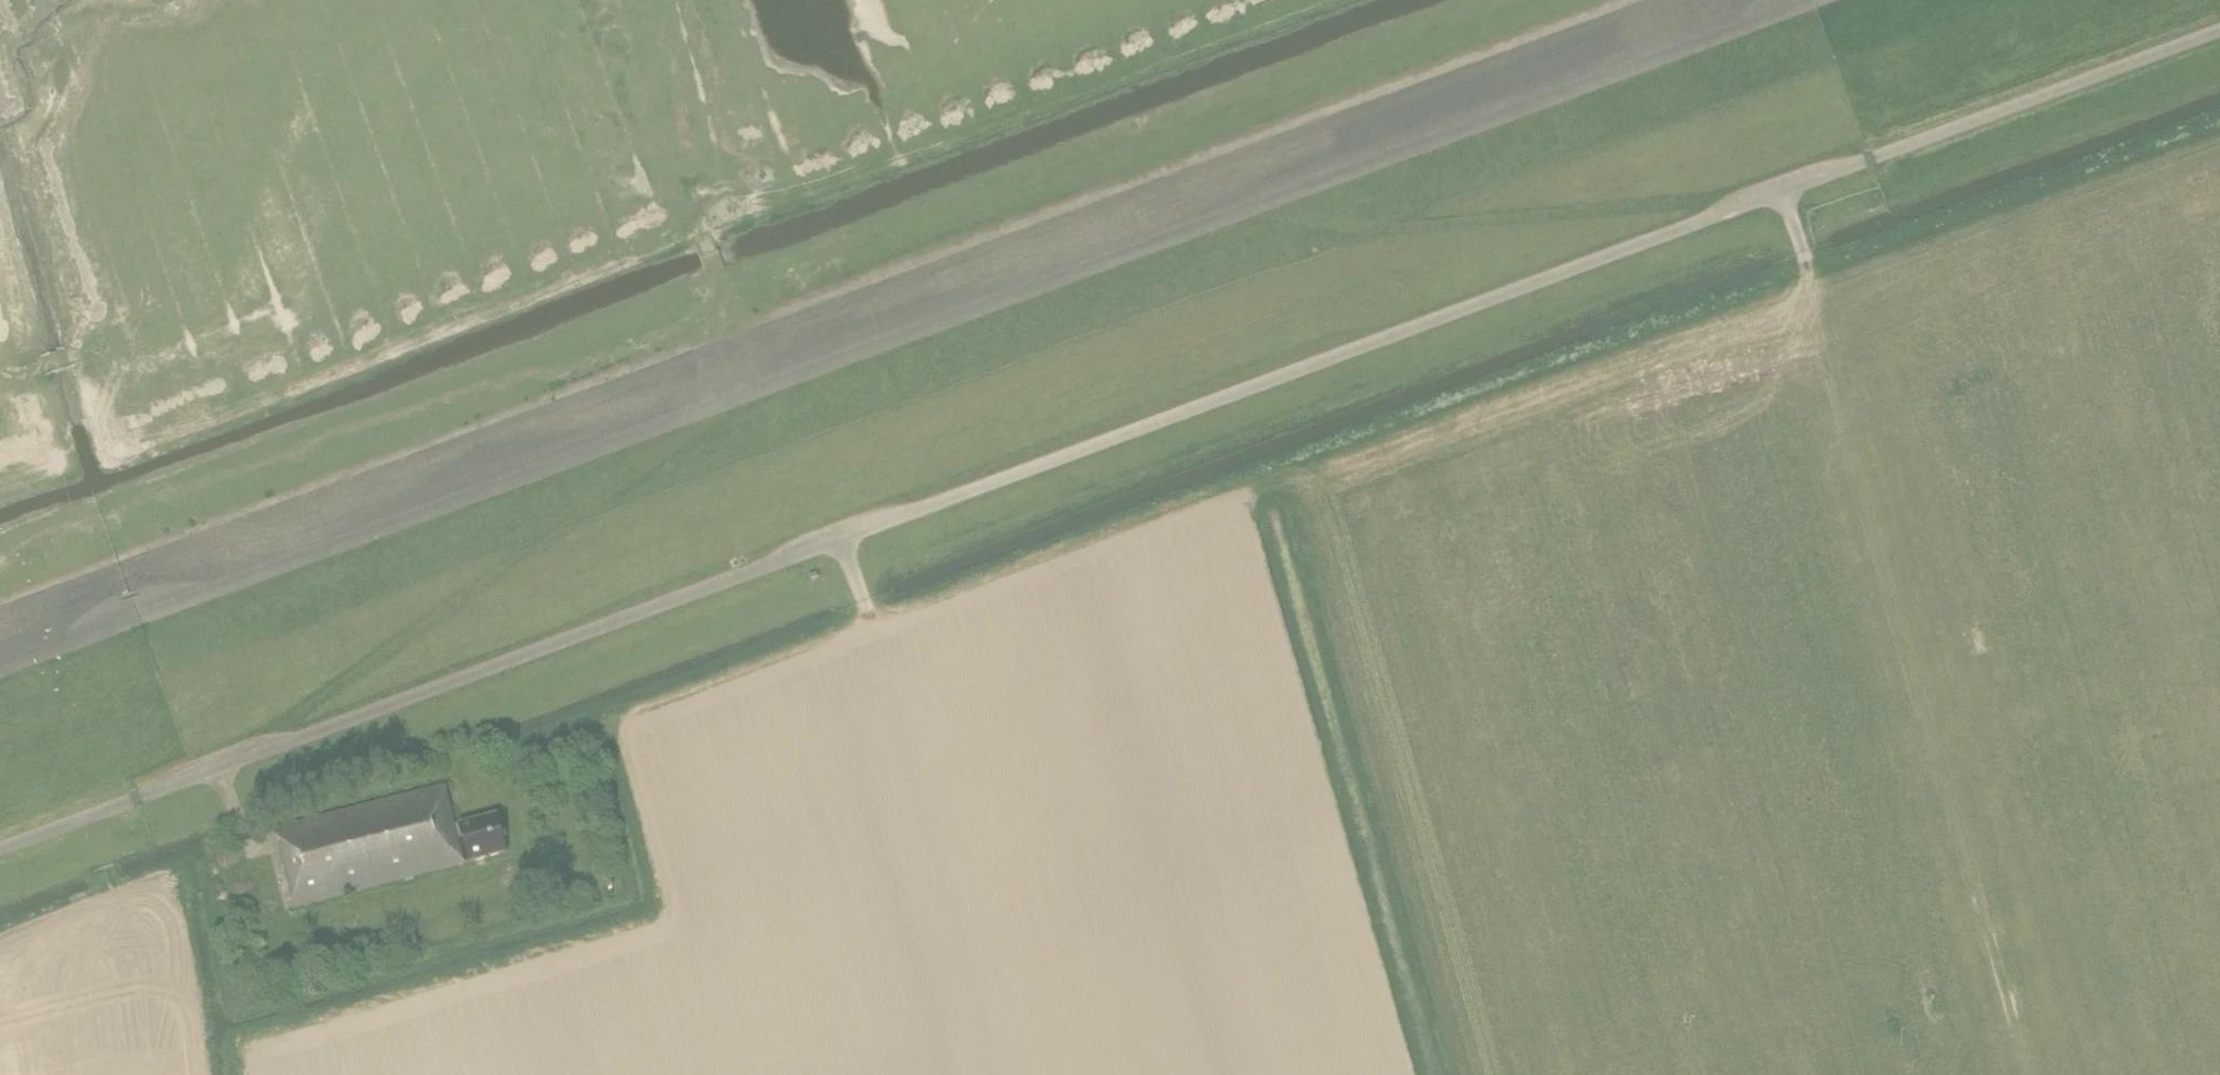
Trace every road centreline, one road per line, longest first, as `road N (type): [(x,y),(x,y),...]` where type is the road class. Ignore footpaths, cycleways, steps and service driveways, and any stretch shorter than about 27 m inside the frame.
road 1 (track): [(0,669),(1814,0)]
road 2 (track): [(220,768),(510,567),(723,403)]
road 3 (track): [(1264,203),(1443,225),(1782,193)]

